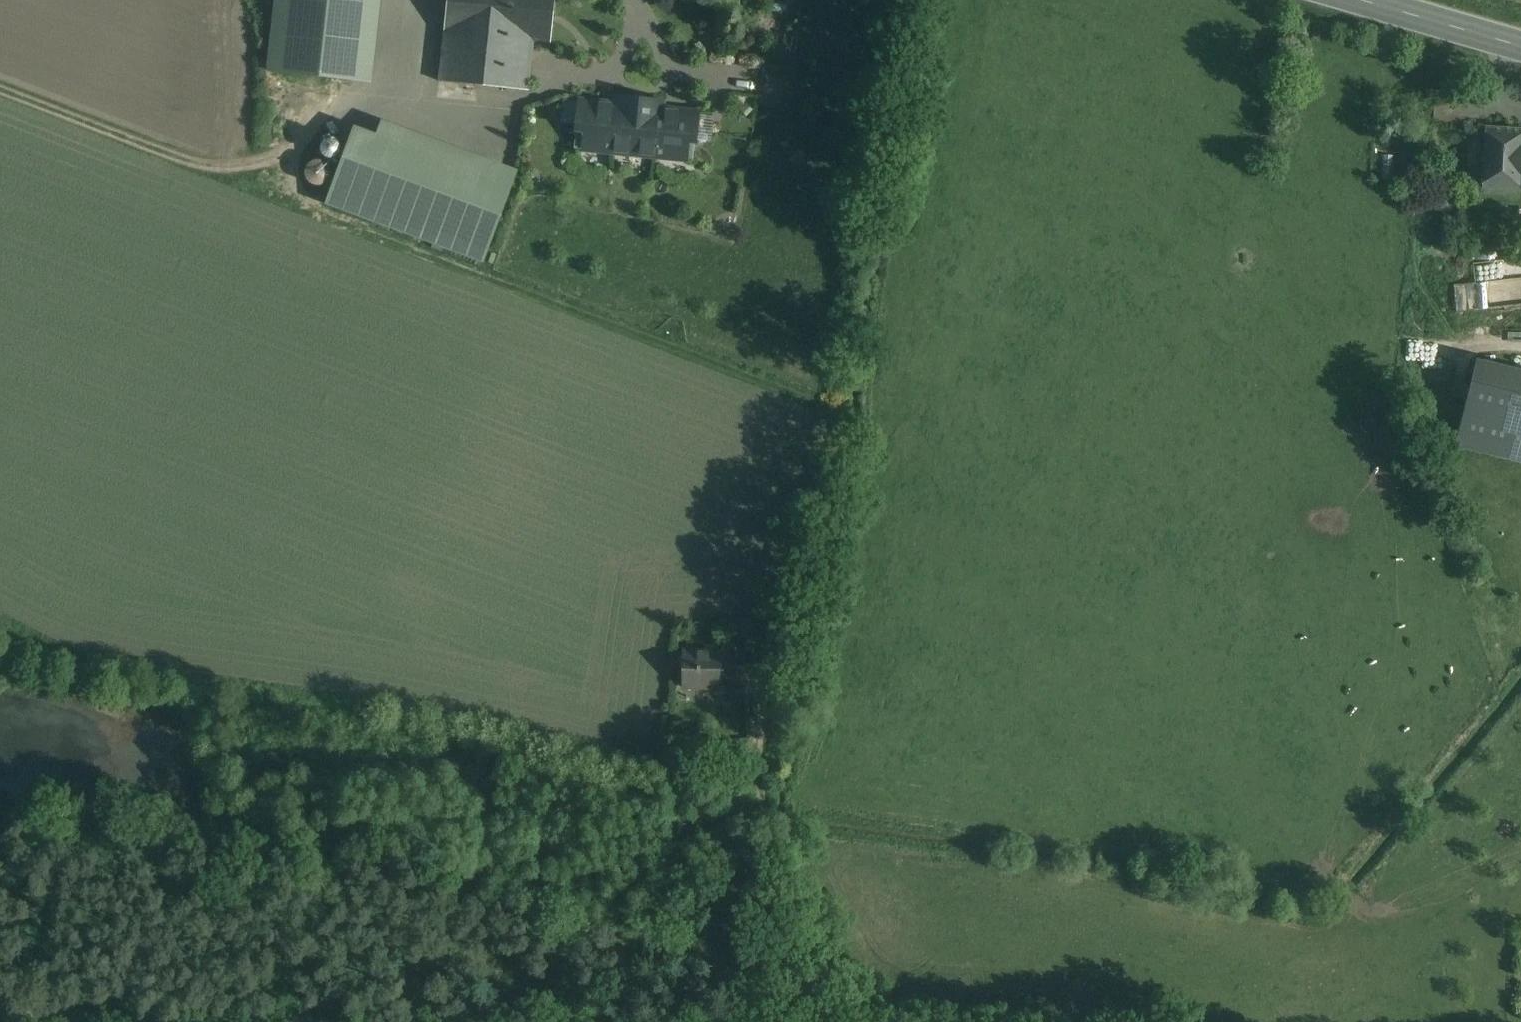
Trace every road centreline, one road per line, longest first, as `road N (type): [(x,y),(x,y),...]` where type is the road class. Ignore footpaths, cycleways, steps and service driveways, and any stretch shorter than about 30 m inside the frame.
road 1 (track): [(272,160),(241,169),(153,154),(0,92)]
road 2 (unclassified): [(195,1021),(0,1016)]
road 3 (secondary): [(1520,45),(1367,0)]

